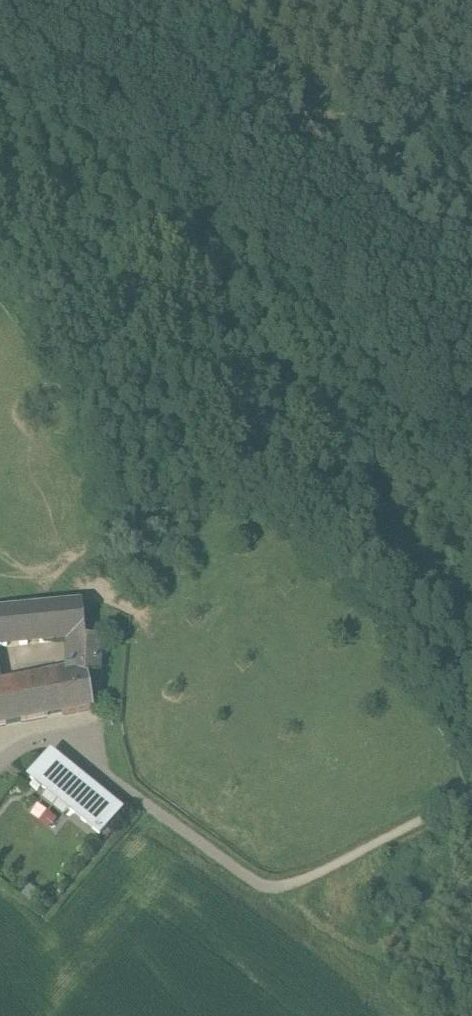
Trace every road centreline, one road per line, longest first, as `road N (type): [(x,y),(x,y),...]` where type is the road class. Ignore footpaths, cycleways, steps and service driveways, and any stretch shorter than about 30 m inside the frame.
road 1 (track): [(178,0),(209,42),(260,87),(326,127),(471,241)]
road 2 (track): [(471,797),(290,886),(245,878),(149,804)]
road 3 (unclassified): [(149,804),(42,730),(18,731),(0,744)]
road 4 (track): [(471,91),(326,127)]

